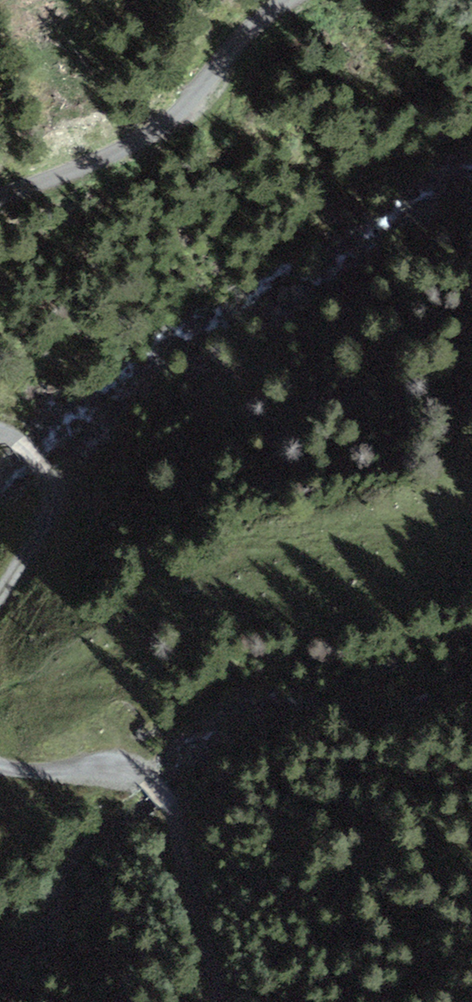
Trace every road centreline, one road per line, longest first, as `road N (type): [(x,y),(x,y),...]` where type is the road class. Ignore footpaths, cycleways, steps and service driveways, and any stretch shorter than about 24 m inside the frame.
road 1 (track): [(221,1001),(167,800),(148,777),(124,766),(0,764)]
road 2 (track): [(0,198),(157,127),(206,93),(285,0)]
road 3 (track): [(0,597),(51,509),(45,474),(21,441),(0,431)]

